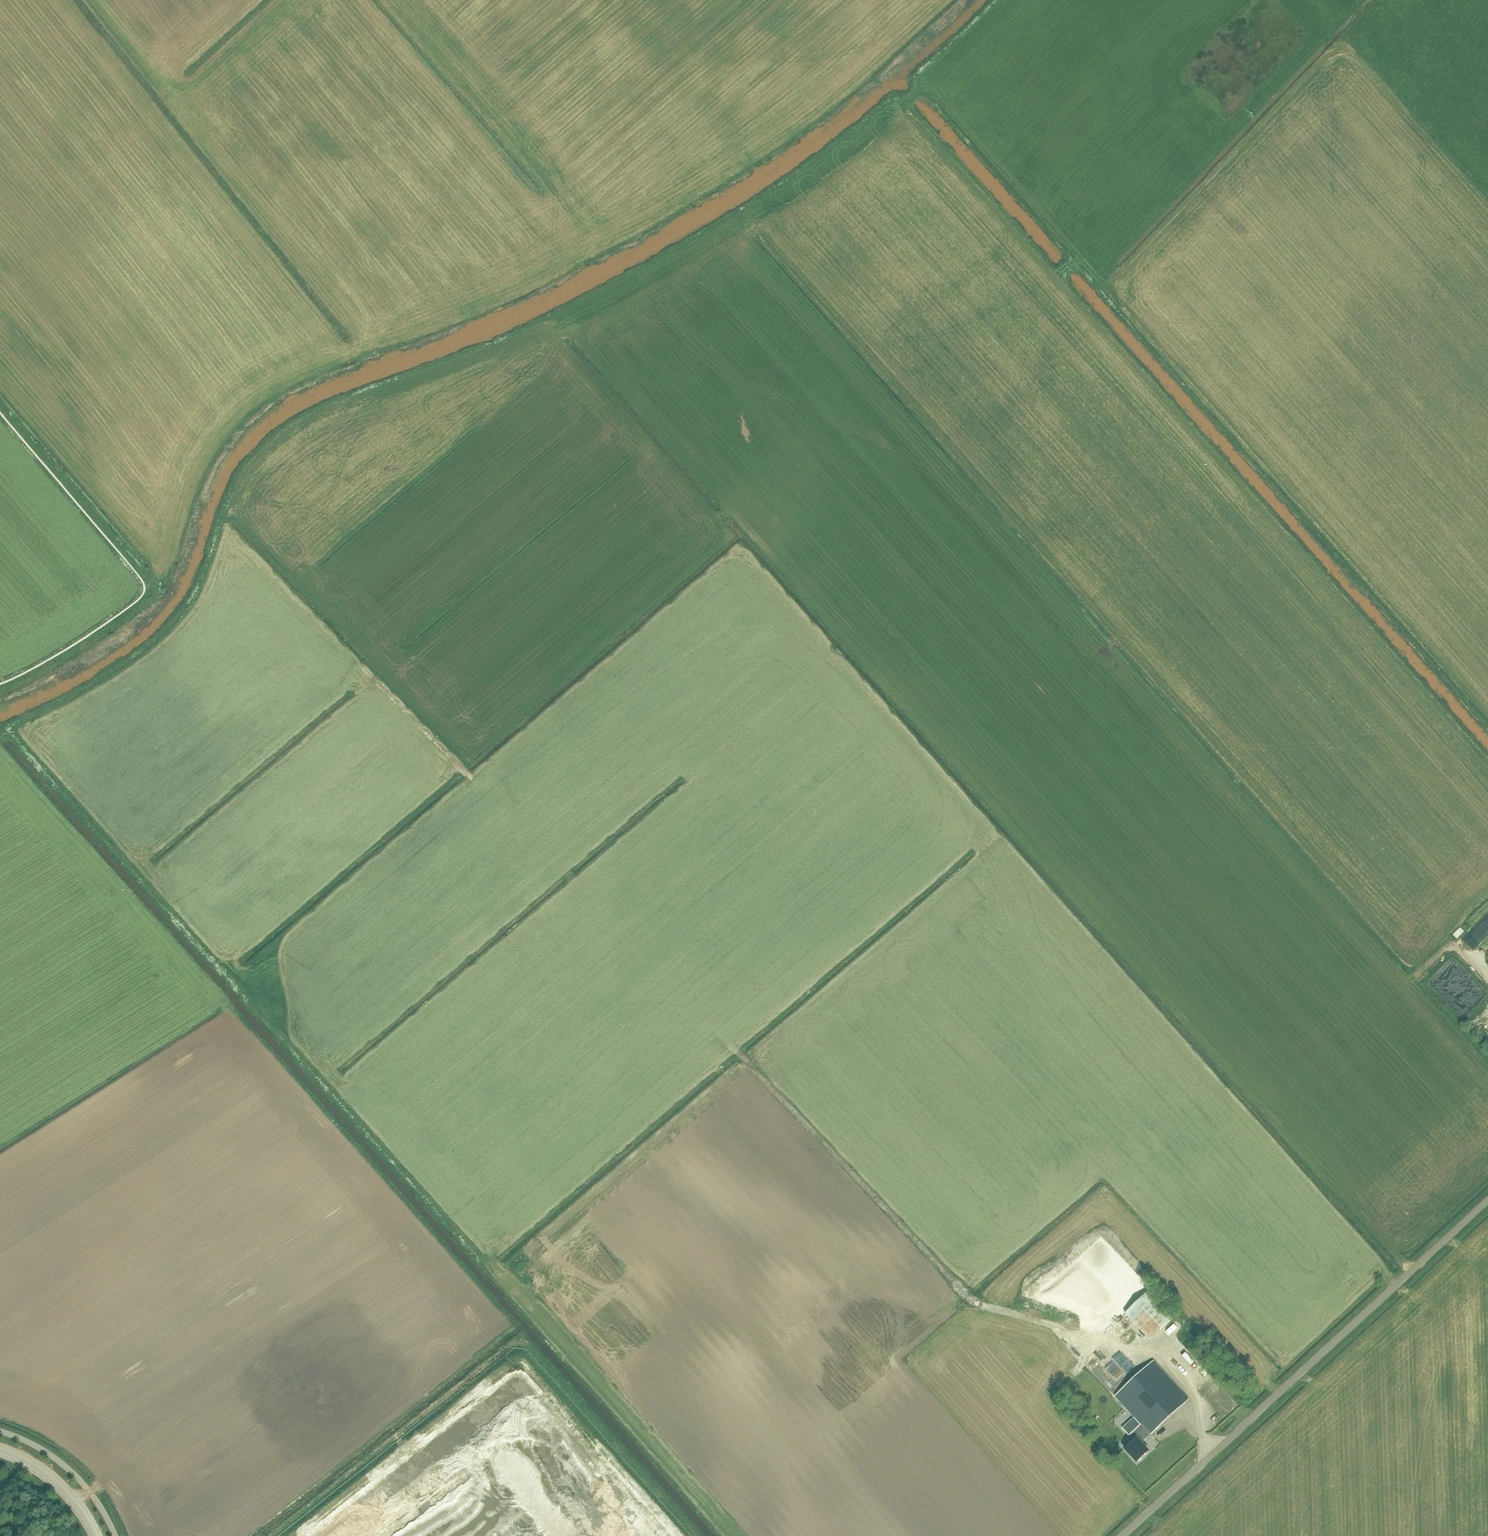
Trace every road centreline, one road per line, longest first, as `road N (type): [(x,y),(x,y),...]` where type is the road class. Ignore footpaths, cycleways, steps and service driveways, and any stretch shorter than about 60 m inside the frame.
road 1 (track): [(1154,1351),(975,1306),(719,1033)]
road 2 (unclassified): [(1121,1535),(1487,1200)]
road 3 (tertiary): [(95,1535),(54,1481),(0,1452)]

